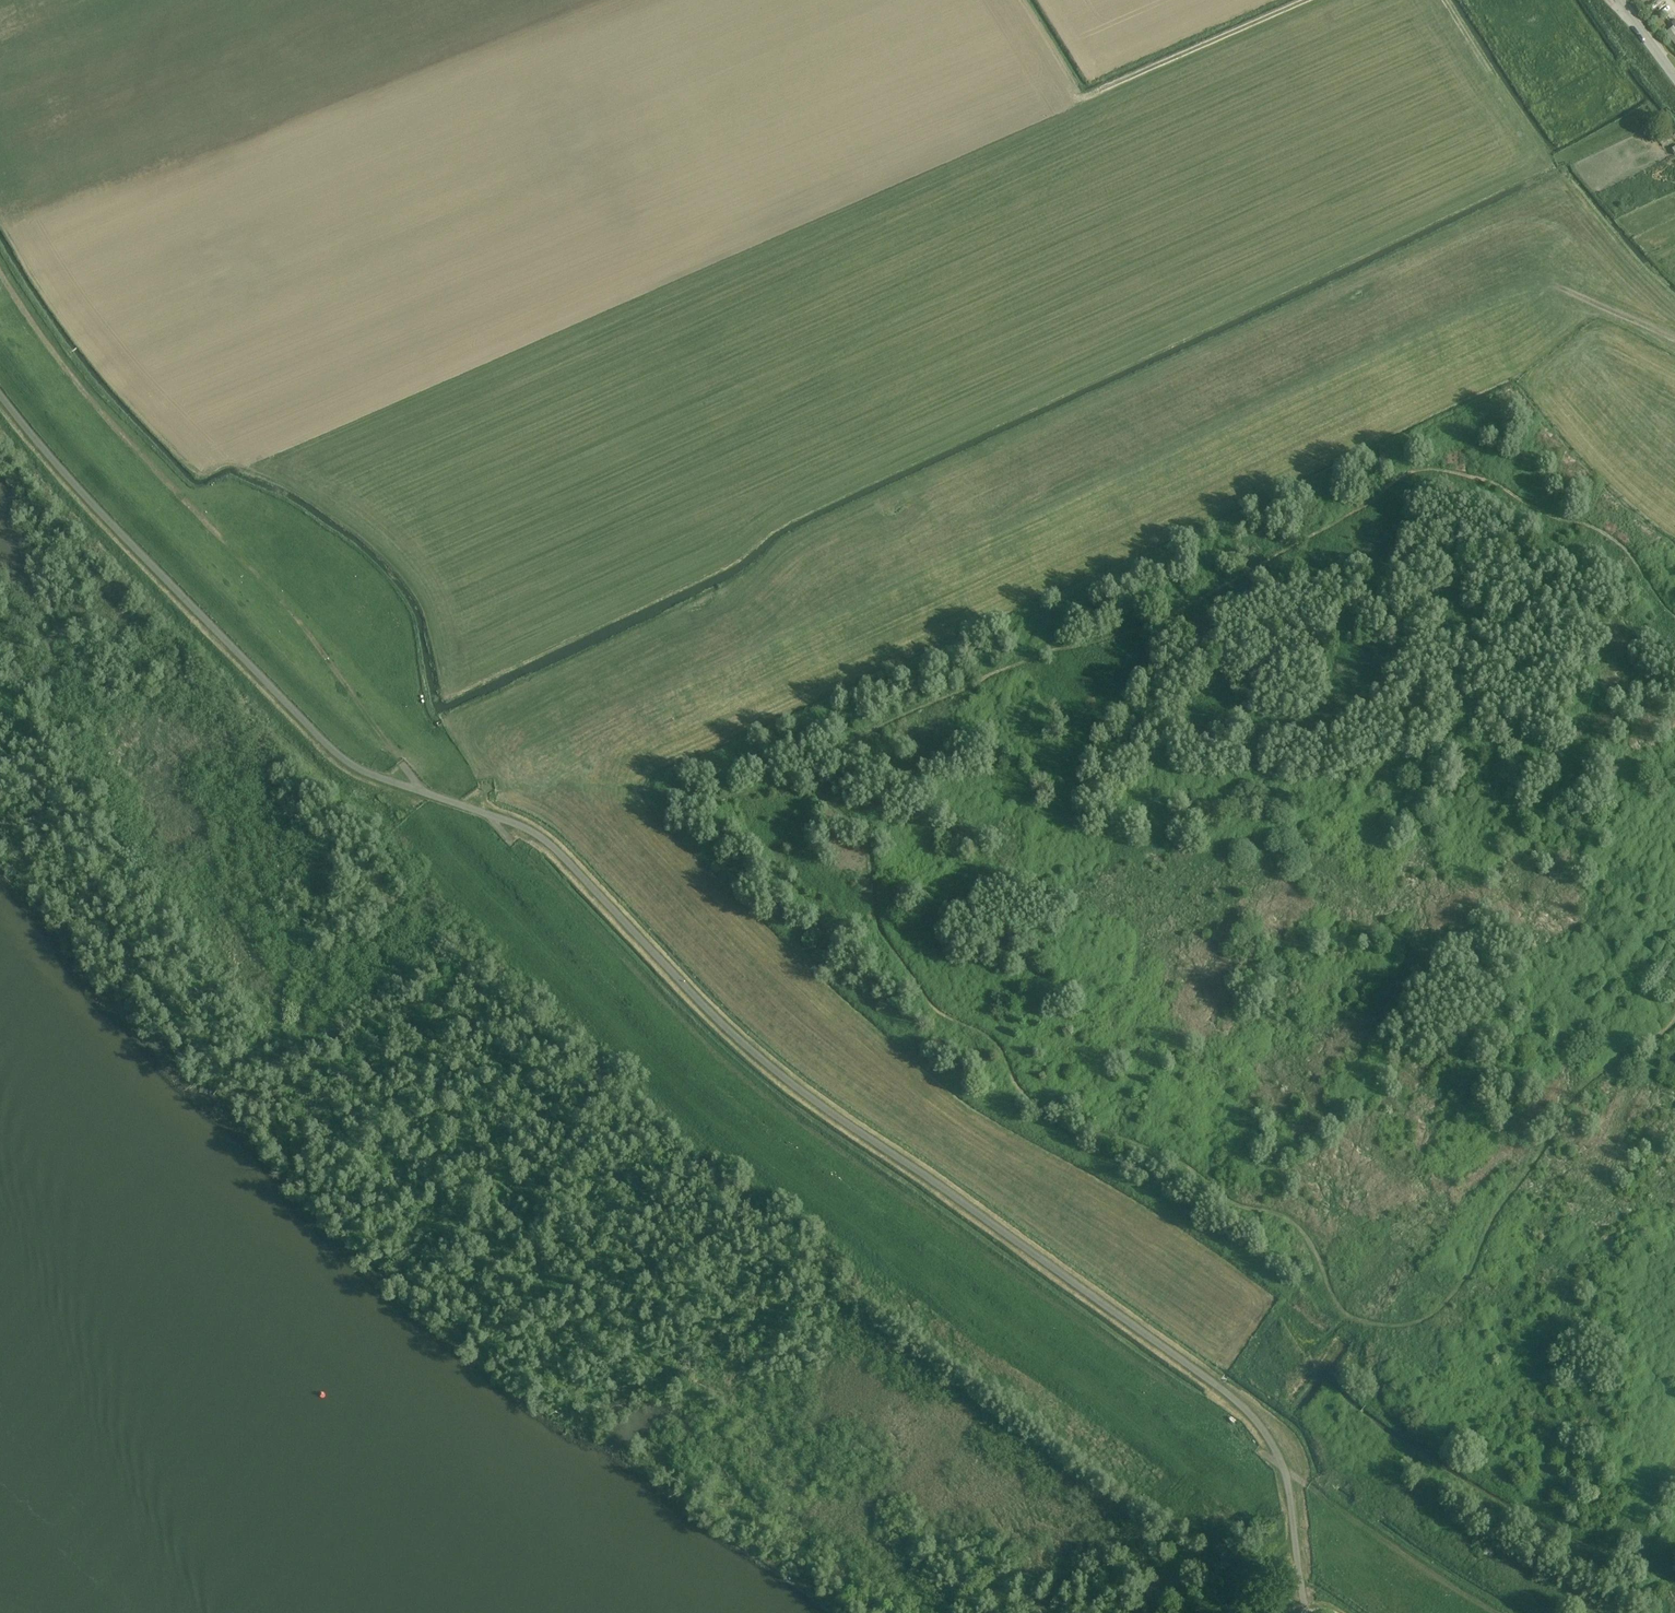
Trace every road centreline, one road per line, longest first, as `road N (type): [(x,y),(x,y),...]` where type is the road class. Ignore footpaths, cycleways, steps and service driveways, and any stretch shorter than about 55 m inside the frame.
road 1 (track): [(1553,287),(1674,339)]

